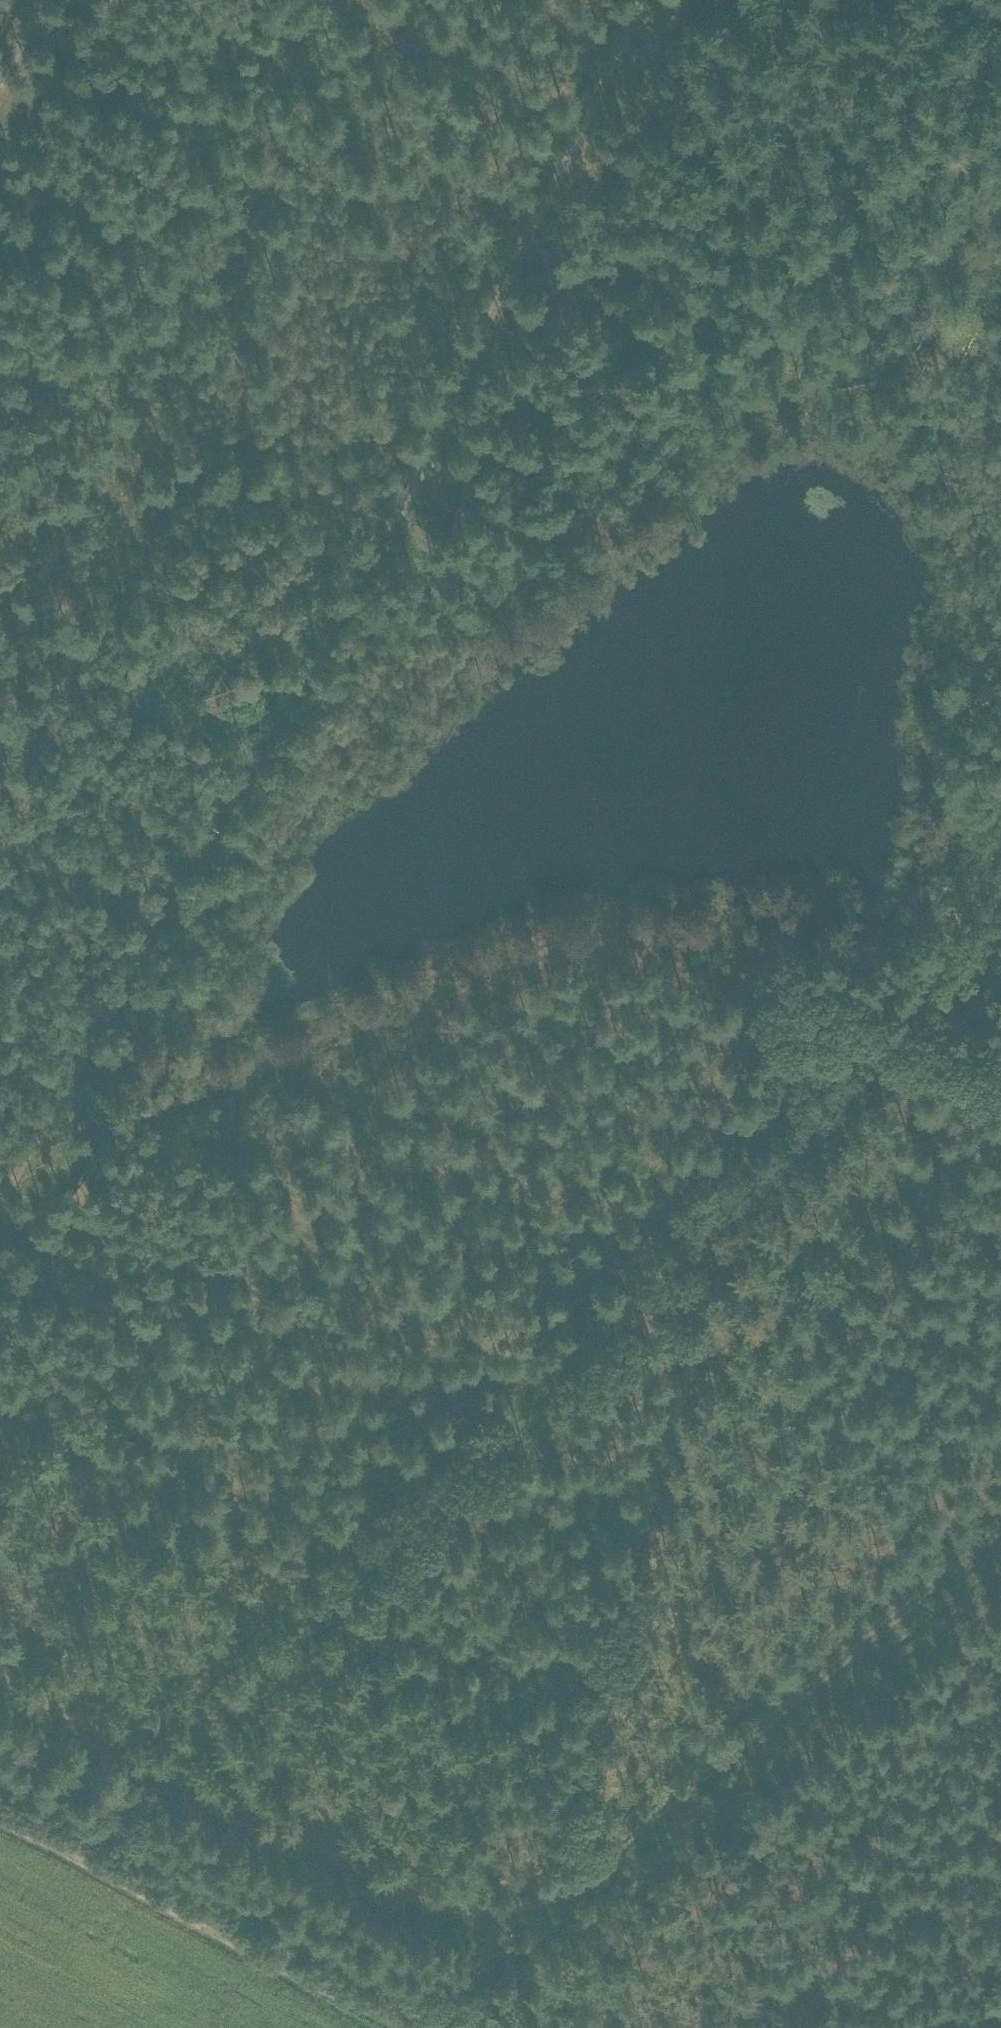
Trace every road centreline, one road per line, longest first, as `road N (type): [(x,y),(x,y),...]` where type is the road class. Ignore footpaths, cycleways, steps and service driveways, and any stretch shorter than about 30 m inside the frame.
road 1 (track): [(638,0),(375,541),(0,1208)]
road 2 (track): [(156,1758),(910,1046),(1000,880)]
road 3 (track): [(1000,1524),(545,1902),(515,1913),(433,1904),(0,1676)]
road 4 (track): [(0,1814),(394,2027)]

